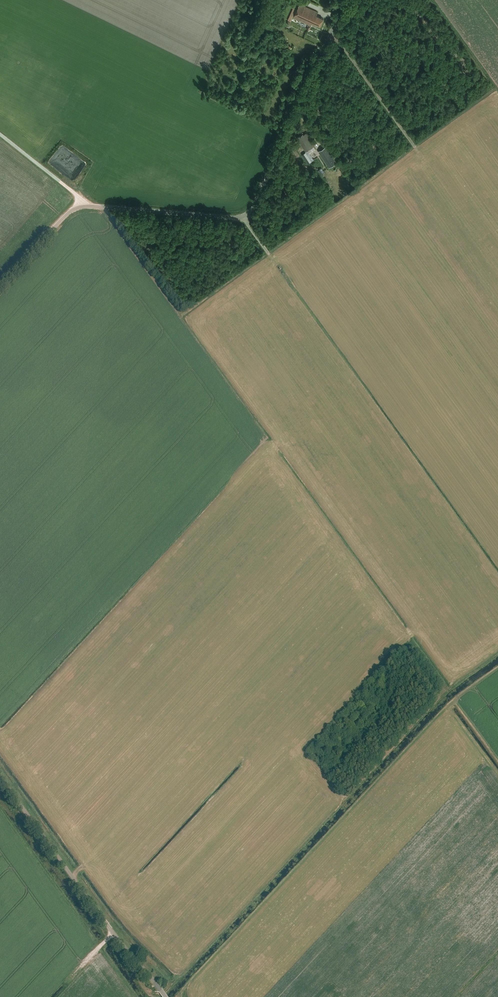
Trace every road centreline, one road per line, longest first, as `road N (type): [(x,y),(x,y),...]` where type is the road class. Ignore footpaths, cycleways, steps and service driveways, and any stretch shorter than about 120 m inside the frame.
road 1 (unclassified): [(0,287),(83,206),(243,217),(347,0)]
road 2 (tertiary): [(165,996),(0,782)]

